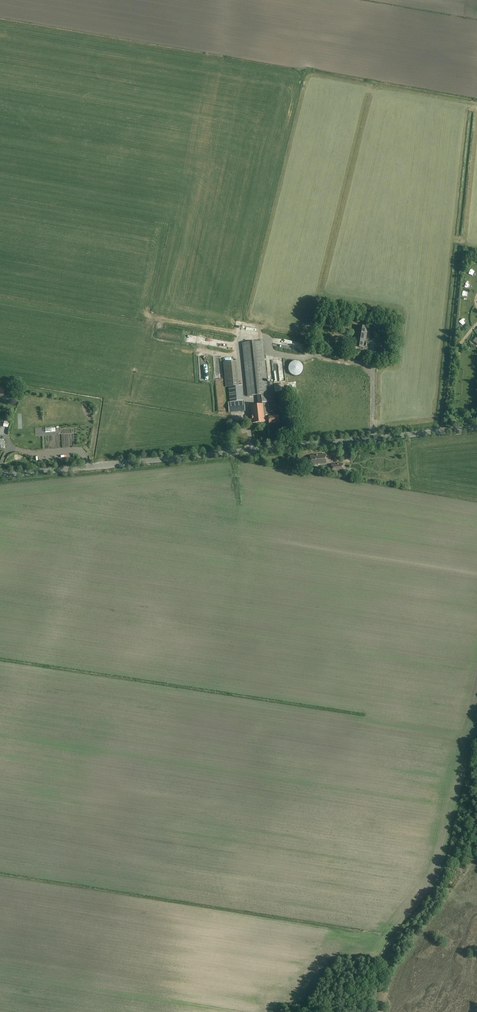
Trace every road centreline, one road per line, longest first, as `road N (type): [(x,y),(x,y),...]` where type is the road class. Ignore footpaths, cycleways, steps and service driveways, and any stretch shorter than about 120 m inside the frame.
road 1 (tertiary): [(476,428),(0,476)]
road 2 (track): [(442,431),(458,247)]

